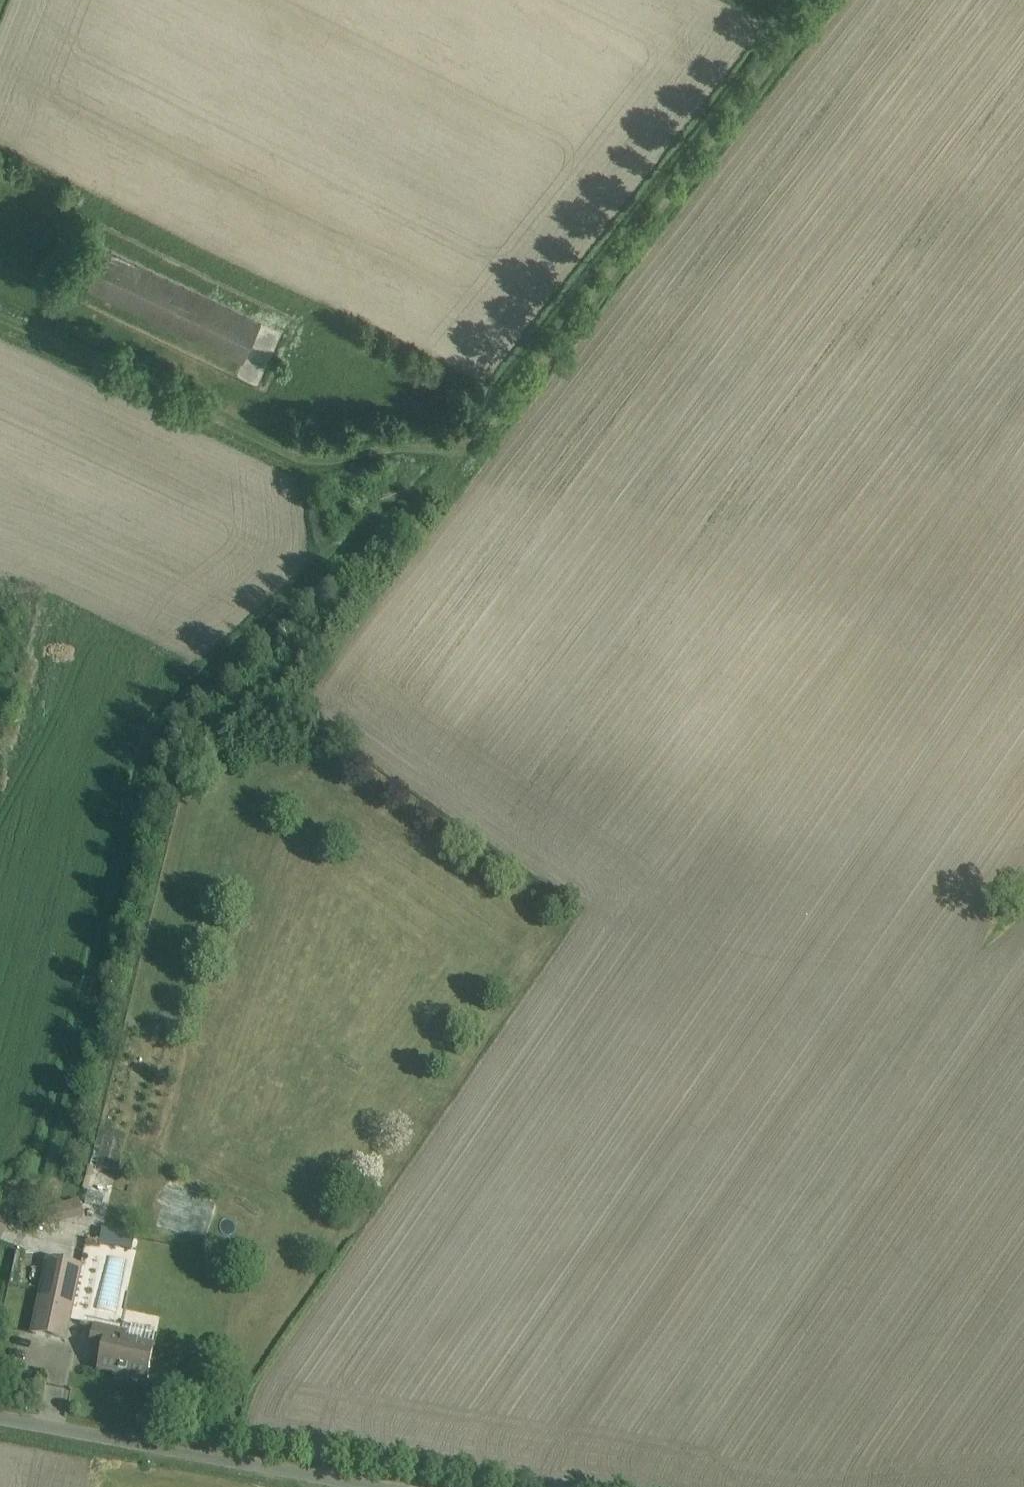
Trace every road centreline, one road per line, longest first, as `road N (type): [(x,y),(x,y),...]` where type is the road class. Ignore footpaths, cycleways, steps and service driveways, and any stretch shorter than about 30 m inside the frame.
road 1 (track): [(824,0),(487,431),(403,461),(306,456),(0,320)]
road 2 (unclassified): [(361,1486),(0,1421)]

